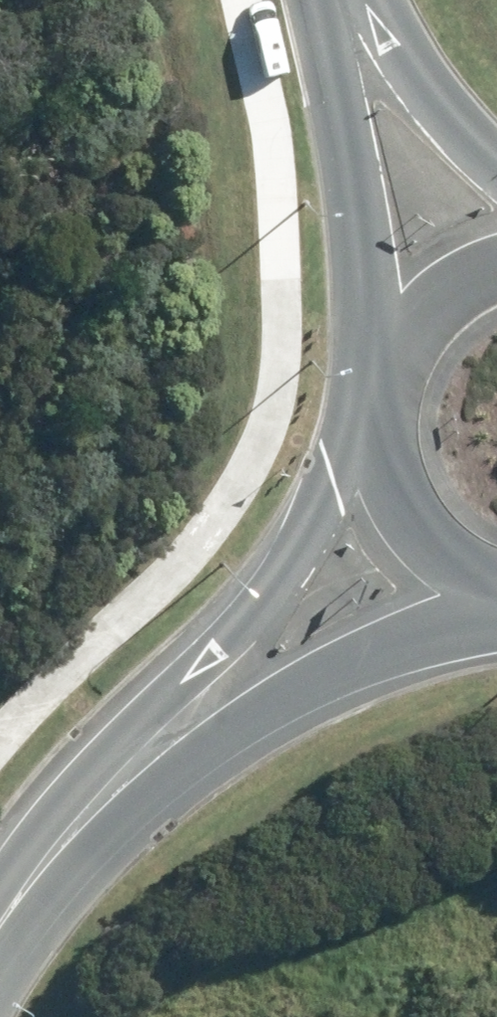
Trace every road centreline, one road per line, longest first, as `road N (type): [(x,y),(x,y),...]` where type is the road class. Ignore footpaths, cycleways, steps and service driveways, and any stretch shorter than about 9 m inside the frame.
road 1 (secondary): [(82,815),(249,605),(349,418)]
road 2 (secondary): [(496,609),(321,673),(82,815)]
road 3 (tertiary): [(365,359),(315,0)]
road 4 (tertiary): [(335,0),(391,99),(496,218)]
road 5 (secondary): [(496,606),(443,589),(395,552),(355,479),(349,418)]
road 6 (secondary): [(365,359),(404,306),(472,266),(496,263)]
road 7 (secondary): [(82,815),(0,928)]

